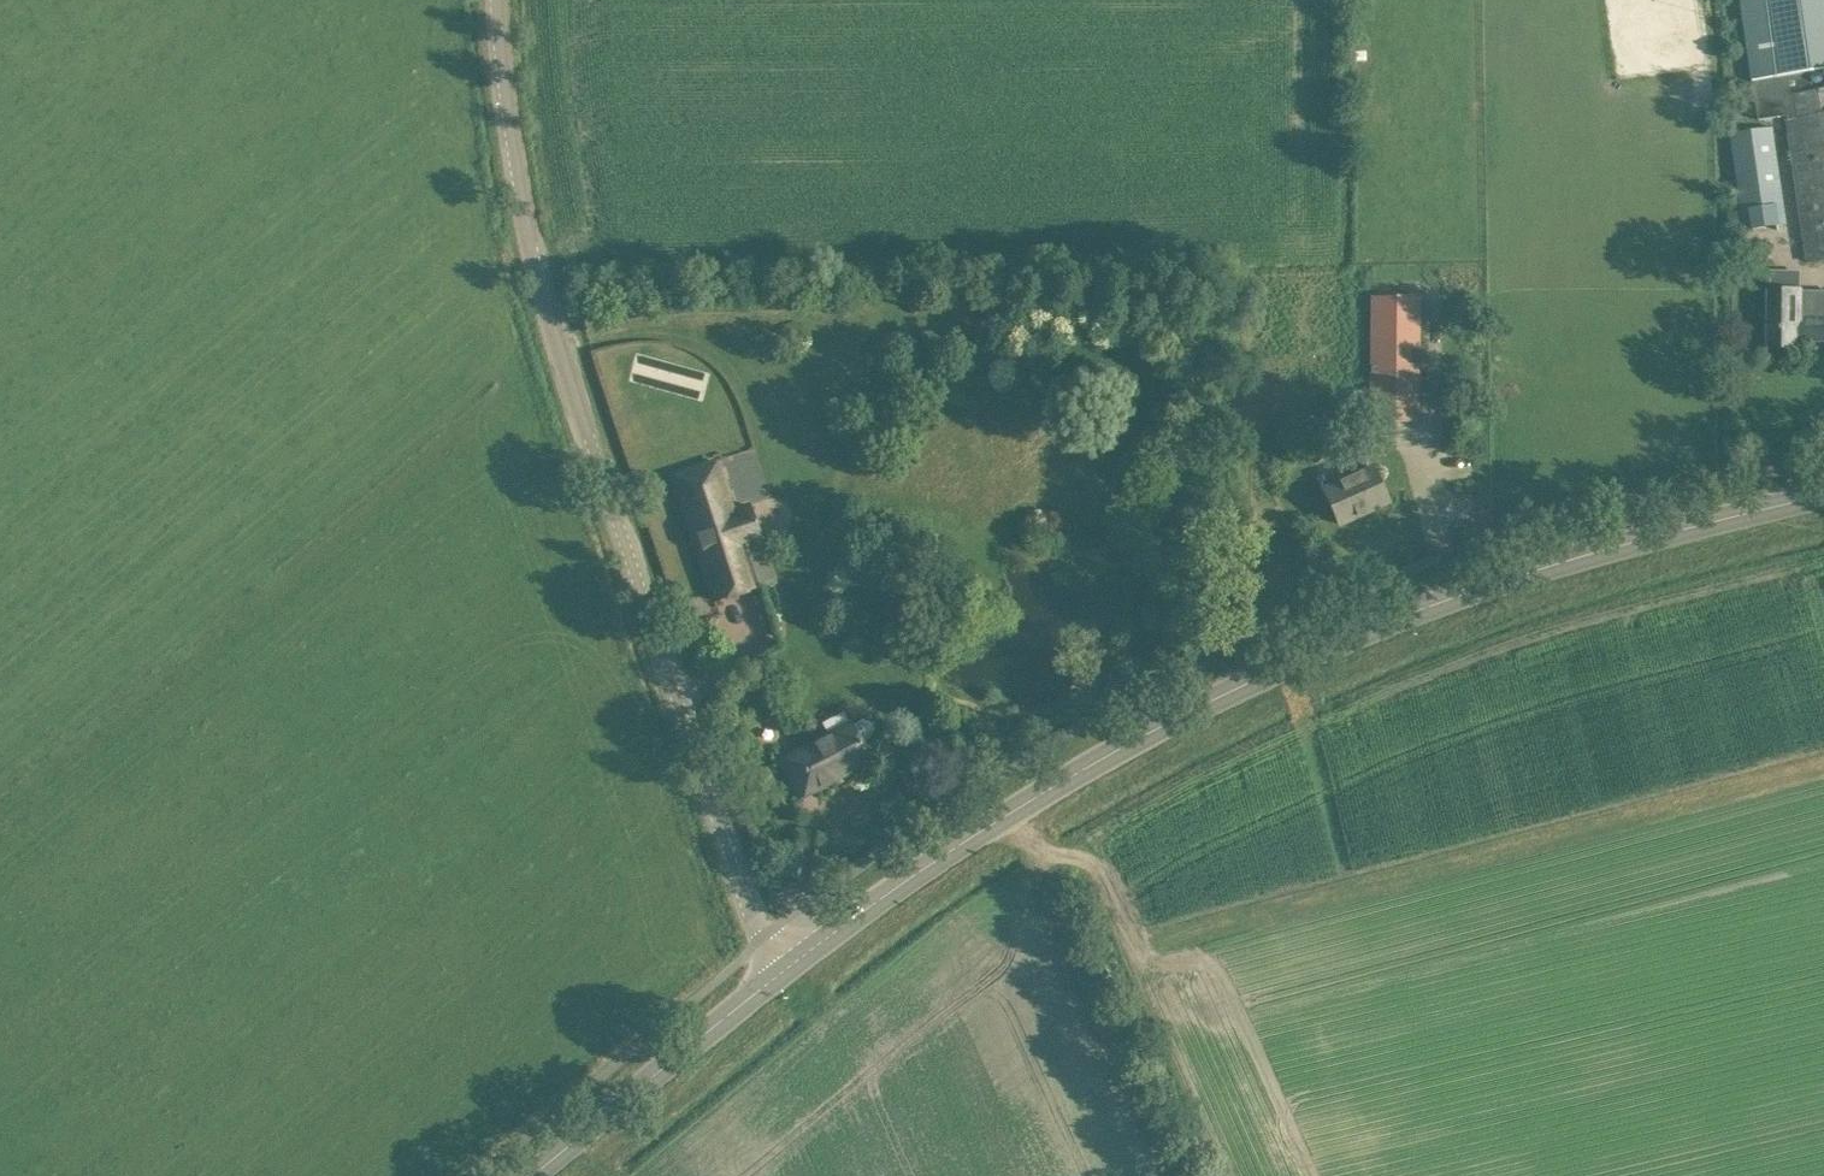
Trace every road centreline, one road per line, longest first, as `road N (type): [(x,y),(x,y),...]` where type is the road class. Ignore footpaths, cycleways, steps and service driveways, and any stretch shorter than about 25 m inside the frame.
road 1 (tertiary): [(785,969),(928,863),(1035,796),(1313,650),(1509,576),(1823,493)]
road 2 (unclassified): [(785,969),(762,930),(503,236),(483,162),(470,0)]
road 3 (tertiary): [(529,1175),(785,969)]

